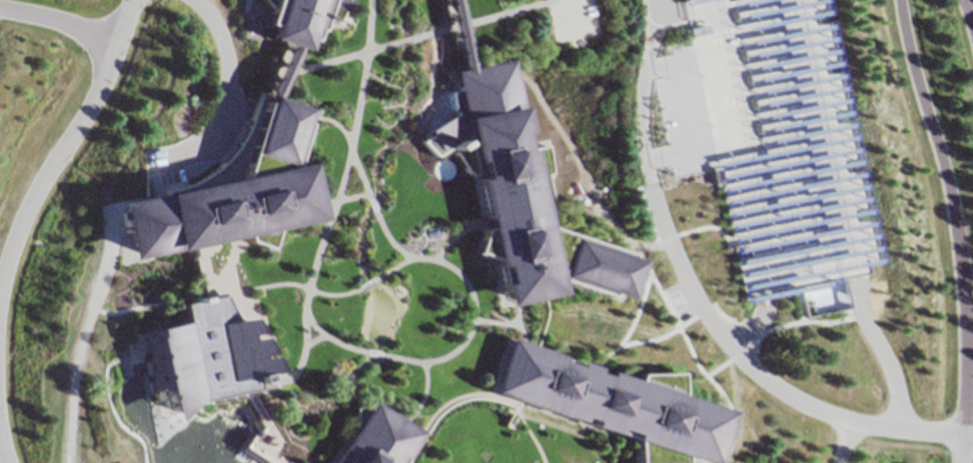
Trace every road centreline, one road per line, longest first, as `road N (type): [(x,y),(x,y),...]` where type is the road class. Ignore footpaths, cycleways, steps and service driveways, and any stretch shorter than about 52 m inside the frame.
road 1 (tertiary): [(899,0),(953,202),(965,434)]

